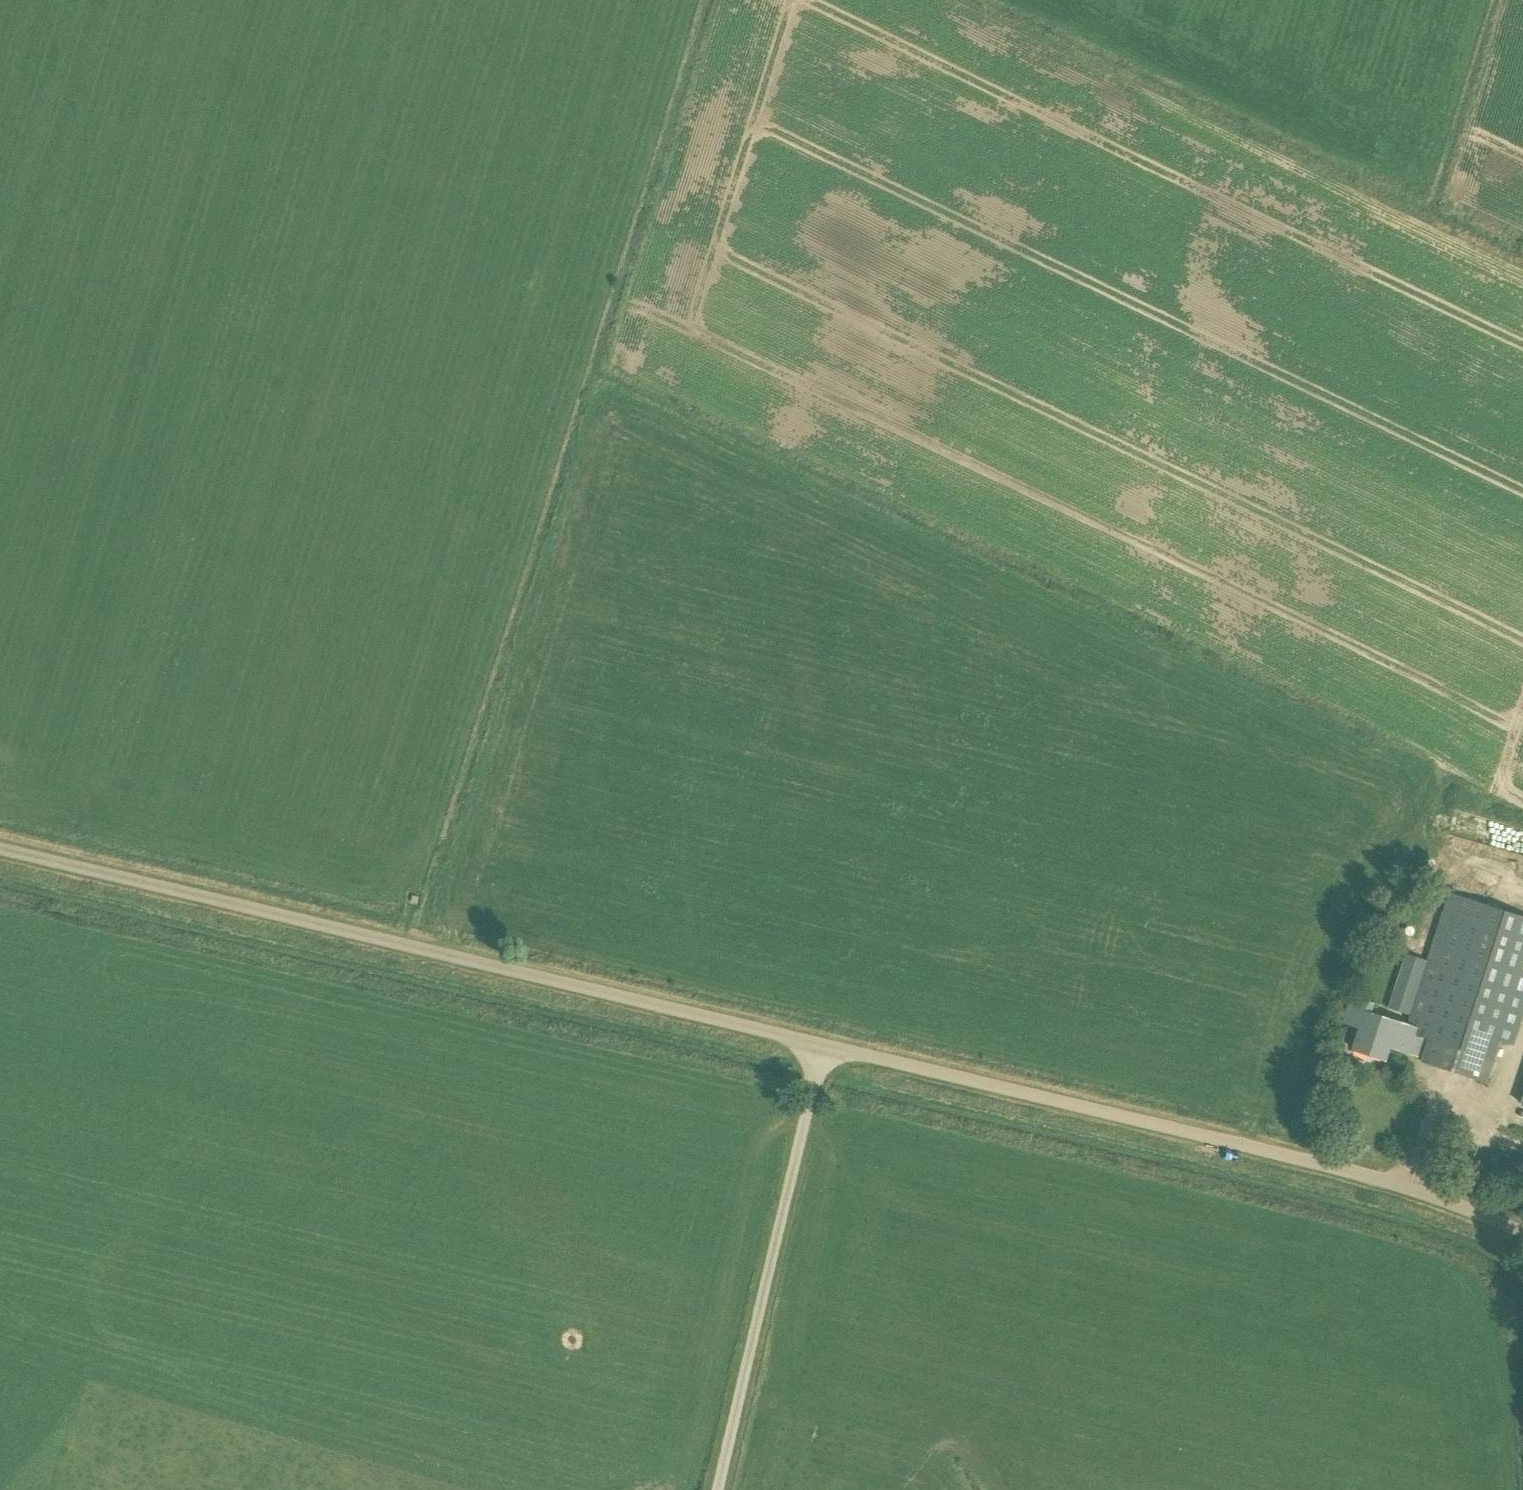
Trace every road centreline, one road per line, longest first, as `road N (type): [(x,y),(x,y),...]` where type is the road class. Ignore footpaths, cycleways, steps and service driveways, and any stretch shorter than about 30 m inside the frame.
road 1 (unclassified): [(1522,1232),(1412,1187),(0,850)]
road 2 (track): [(822,1043),(718,1489)]

